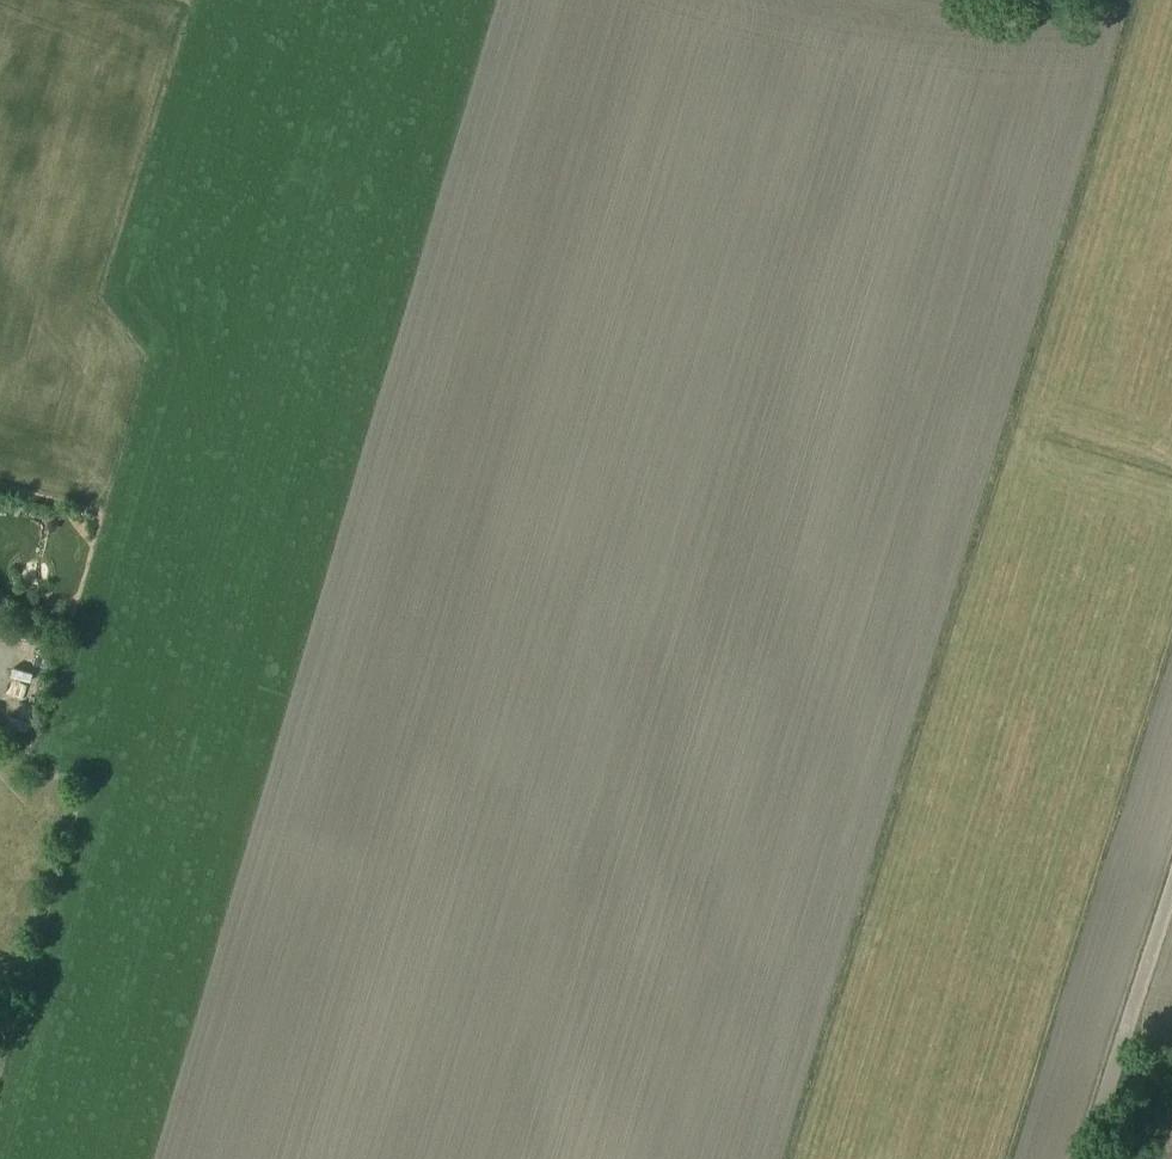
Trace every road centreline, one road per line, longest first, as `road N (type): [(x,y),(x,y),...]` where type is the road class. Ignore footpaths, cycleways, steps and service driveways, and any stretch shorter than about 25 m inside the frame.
road 1 (unclassified): [(1086,1158),(1171,885)]

